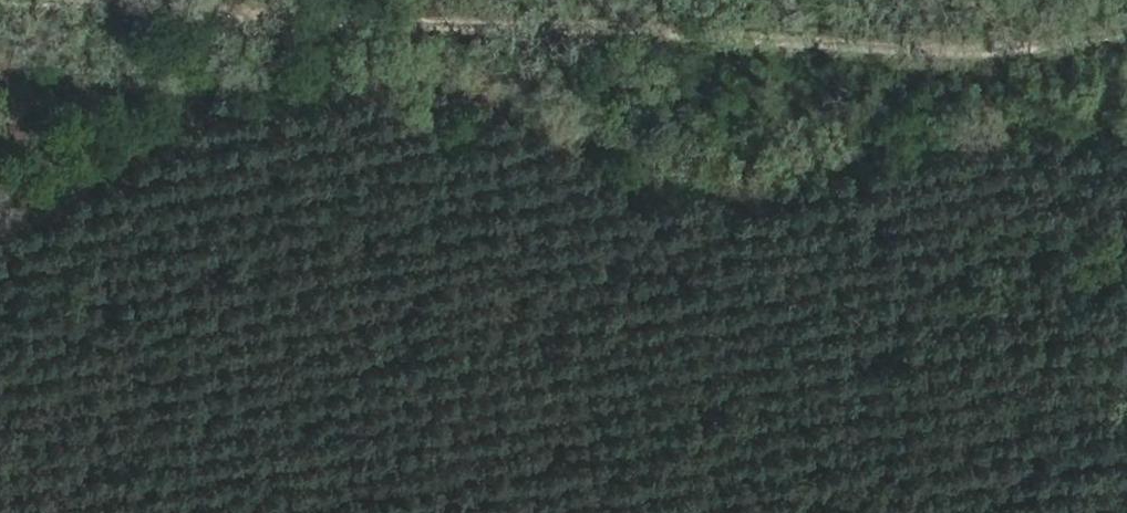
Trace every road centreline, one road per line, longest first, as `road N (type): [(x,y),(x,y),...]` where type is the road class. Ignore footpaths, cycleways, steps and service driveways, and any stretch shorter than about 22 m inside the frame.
road 1 (track): [(1126,29),(1023,52),(0,1)]

